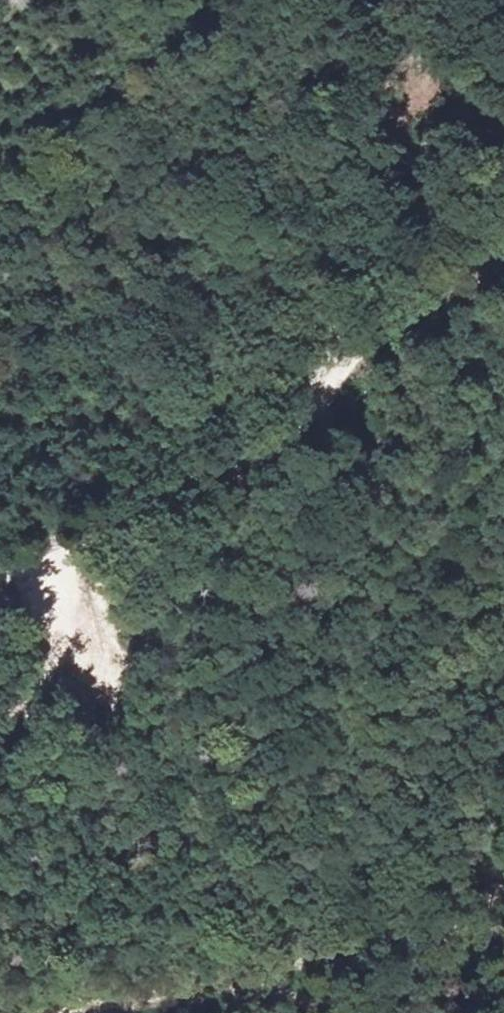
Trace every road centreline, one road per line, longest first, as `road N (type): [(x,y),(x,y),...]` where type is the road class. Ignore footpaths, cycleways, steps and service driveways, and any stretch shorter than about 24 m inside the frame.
road 1 (track): [(335,356),(337,436),(319,504),(268,585),(243,658),(259,744),(247,887),(260,953),(292,992),(324,1012)]
road 2 (track): [(0,110),(202,0)]
road 3 (track): [(399,1012),(503,882)]

